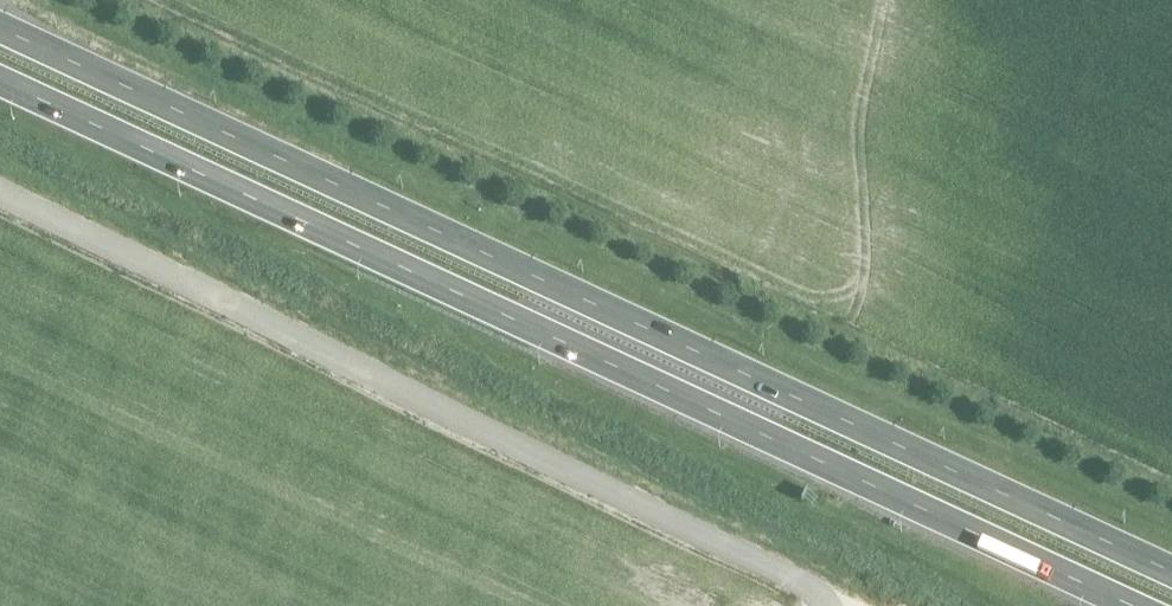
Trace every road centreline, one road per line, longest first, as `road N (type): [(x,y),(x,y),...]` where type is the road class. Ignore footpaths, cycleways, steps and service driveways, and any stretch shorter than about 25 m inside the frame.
road 1 (trunk): [(1171,572),(0,28)]
road 2 (trunk): [(0,85),(1130,605)]

